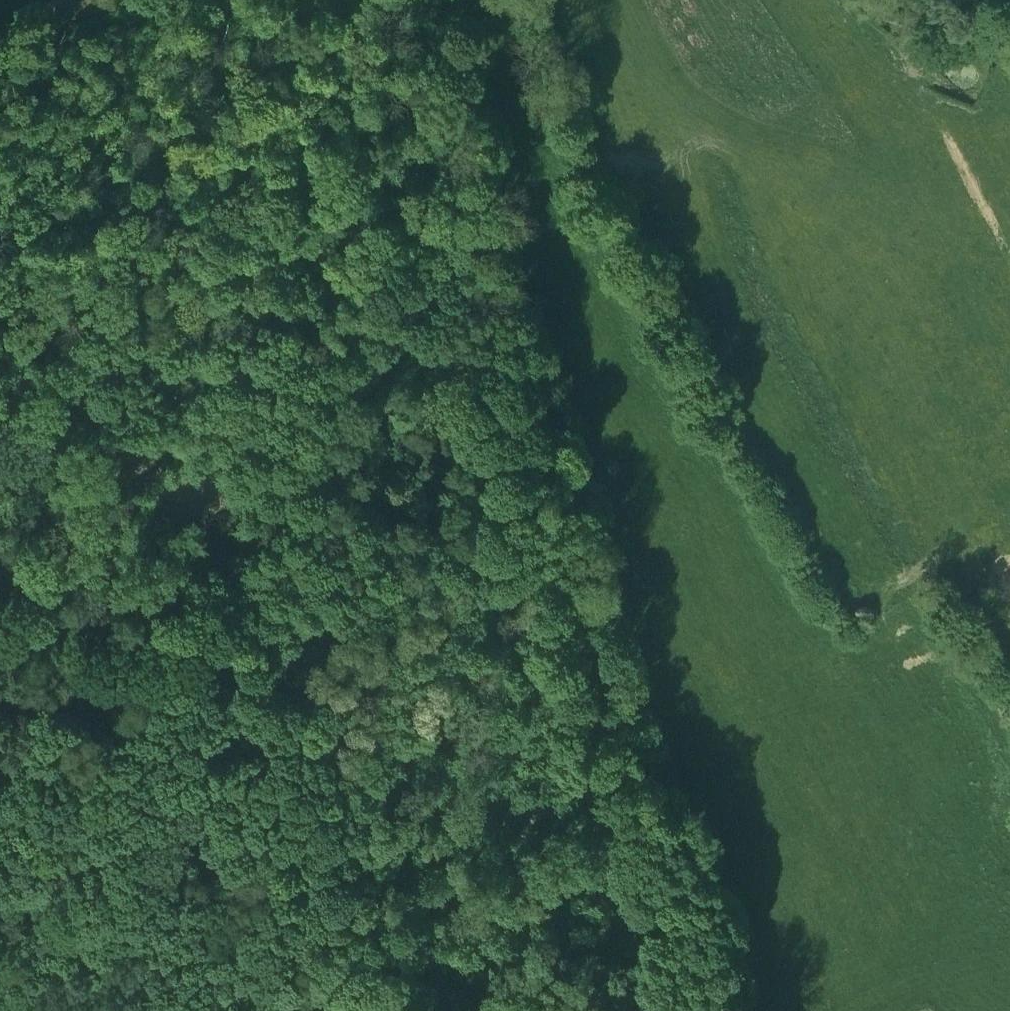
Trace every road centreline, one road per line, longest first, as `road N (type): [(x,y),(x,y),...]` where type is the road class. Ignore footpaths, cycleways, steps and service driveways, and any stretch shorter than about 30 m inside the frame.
road 1 (track): [(1009,53),(914,26),(863,0)]

